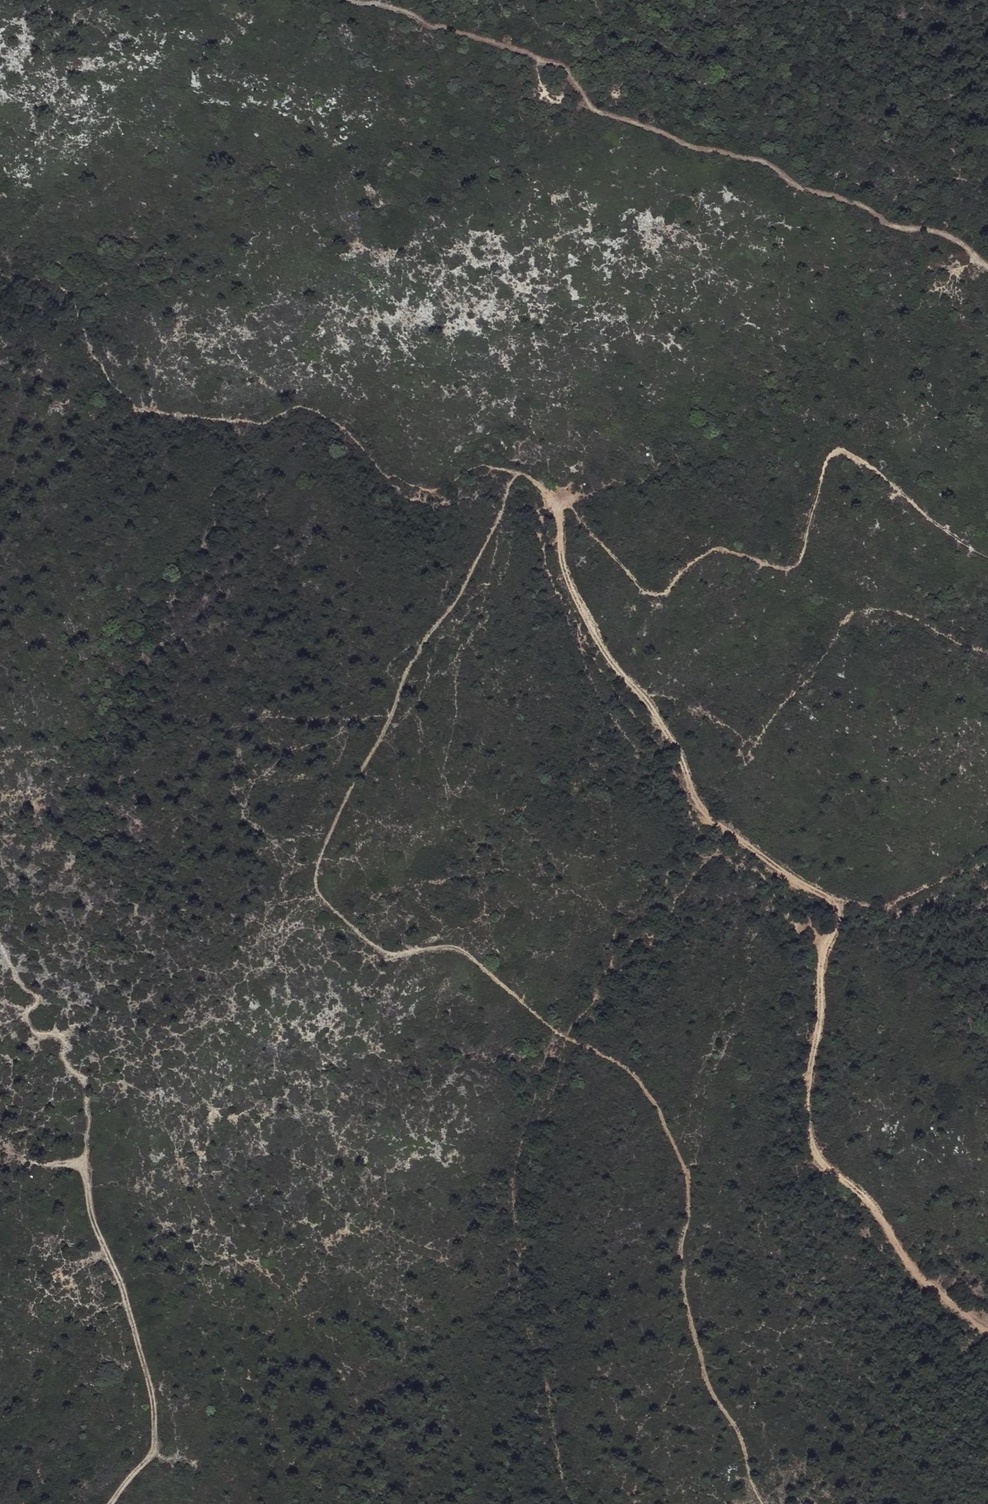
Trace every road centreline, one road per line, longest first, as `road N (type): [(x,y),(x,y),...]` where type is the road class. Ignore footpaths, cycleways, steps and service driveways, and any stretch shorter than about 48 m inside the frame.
road 1 (track): [(844,900),(825,956),(812,1063),(813,1147),(870,1202),(922,1277),(987,1329)]

